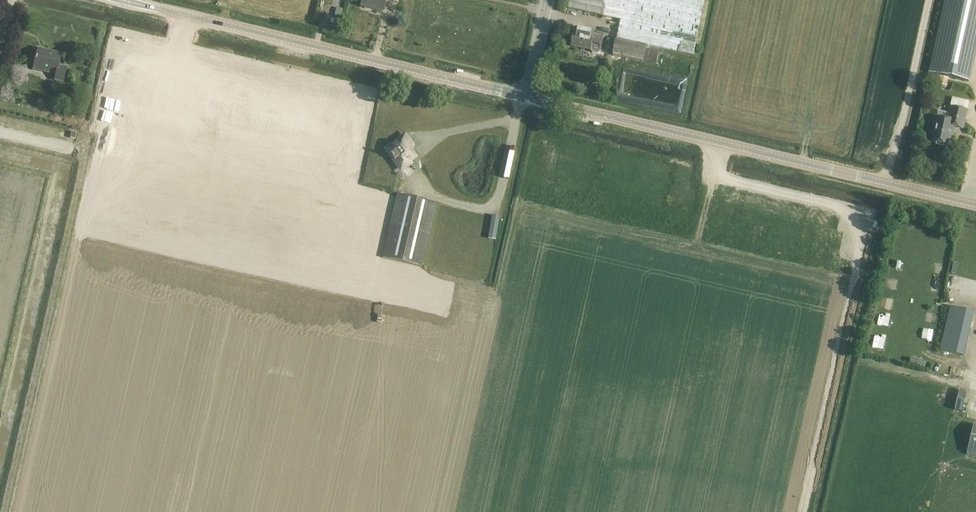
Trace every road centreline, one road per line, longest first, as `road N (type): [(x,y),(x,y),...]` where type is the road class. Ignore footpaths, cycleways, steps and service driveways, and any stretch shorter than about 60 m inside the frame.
road 1 (tertiary): [(975,204),(525,96)]
road 2 (tertiary): [(525,96),(123,0)]
road 3 (track): [(886,182),(929,0)]

